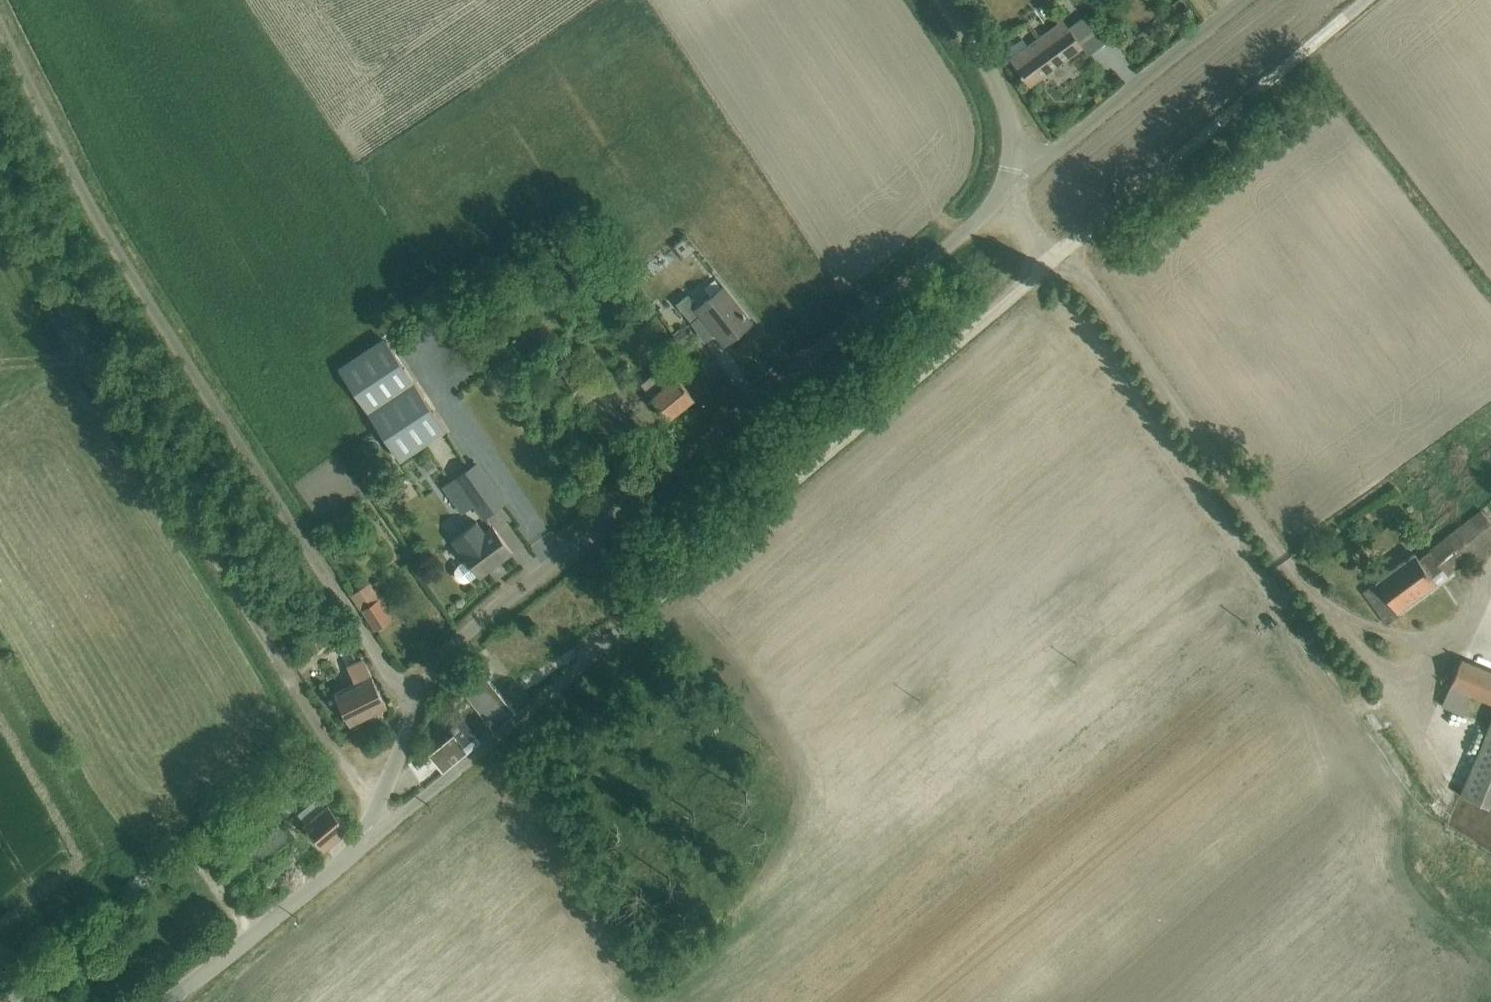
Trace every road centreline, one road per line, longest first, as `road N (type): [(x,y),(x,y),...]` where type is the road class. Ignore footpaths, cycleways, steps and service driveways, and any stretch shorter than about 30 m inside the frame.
road 1 (unclassified): [(379,834),(1072,250)]
road 2 (unclassified): [(412,697),(1034,166)]
road 3 (unclassified): [(412,697),(184,349),(4,0)]
road 4 (track): [(379,834),(362,793),(0,225)]
road 5 (unclassified): [(1072,250),(1379,675)]
road 6 (unclassified): [(1072,250),(1373,0)]
road 7 (unclassified): [(1034,166),(1249,0)]
road 8 (unclassified): [(165,1001),(379,834)]
road 9 (unclassified): [(1034,166),(927,0)]
road 10 (unclassified): [(379,834),(382,797),(414,714),(412,697)]
road 11 (track): [(1379,675),(1404,737),(1444,800)]
road 12 (unclassified): [(1034,166),(1014,195),(1046,251),(1072,250)]

